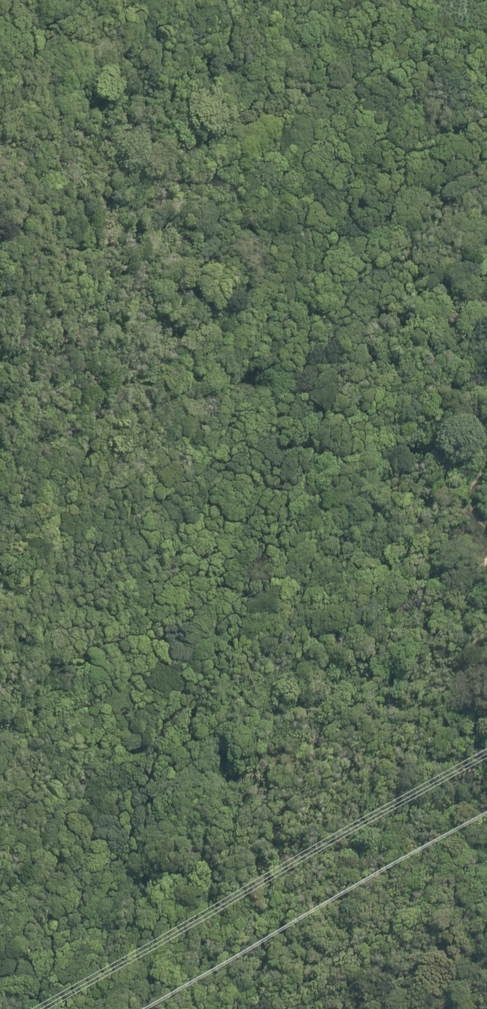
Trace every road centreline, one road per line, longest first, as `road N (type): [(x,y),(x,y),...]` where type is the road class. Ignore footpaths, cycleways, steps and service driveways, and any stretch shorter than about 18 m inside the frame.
road 1 (track): [(459,37),(353,242),(244,641),(107,805),(31,1004),(22,1008)]
road 2 (track): [(0,758),(32,722),(52,670),(110,624),(132,491),(267,216),(346,122),(424,48),(459,37)]

